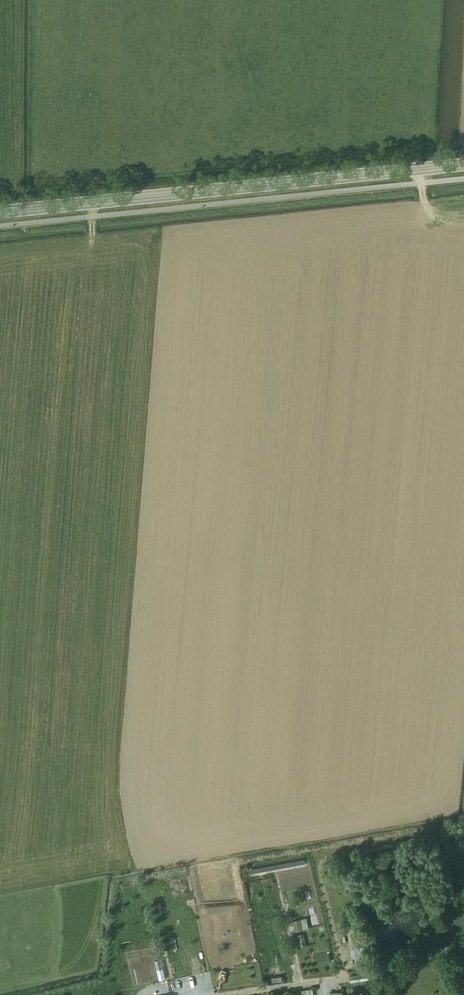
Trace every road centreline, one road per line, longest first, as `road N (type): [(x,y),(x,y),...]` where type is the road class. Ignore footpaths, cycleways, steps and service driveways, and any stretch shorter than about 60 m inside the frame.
road 1 (secondary): [(0,214),(463,165)]

